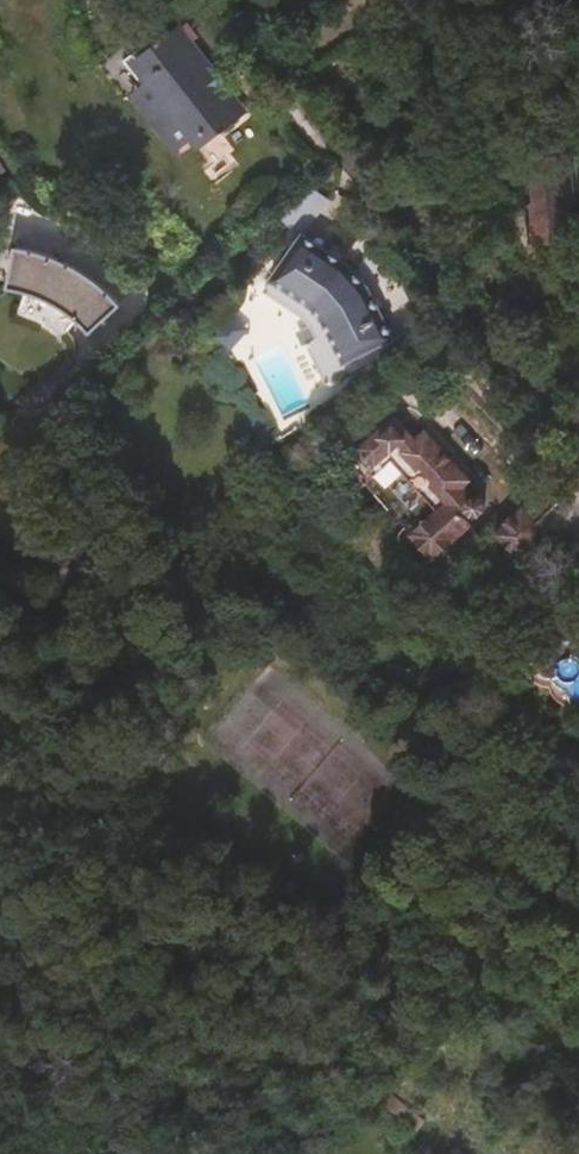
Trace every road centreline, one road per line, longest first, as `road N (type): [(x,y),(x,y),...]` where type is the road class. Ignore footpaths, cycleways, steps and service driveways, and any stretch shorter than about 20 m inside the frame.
road 1 (residential): [(232,0),(305,114),(377,182),(518,367),(578,425)]

